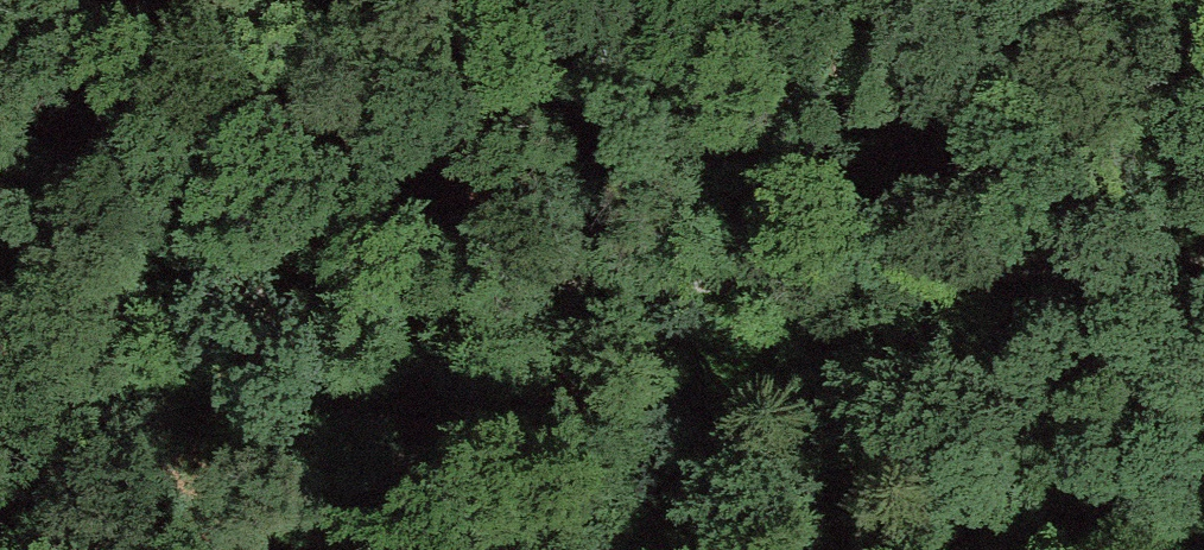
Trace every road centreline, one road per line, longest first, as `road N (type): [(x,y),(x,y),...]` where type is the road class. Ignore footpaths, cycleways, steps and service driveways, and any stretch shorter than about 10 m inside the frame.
road 1 (track): [(1203,10),(880,93),(718,153),(0,291)]
road 2 (track): [(0,295),(307,299),(965,257),(1203,267)]

